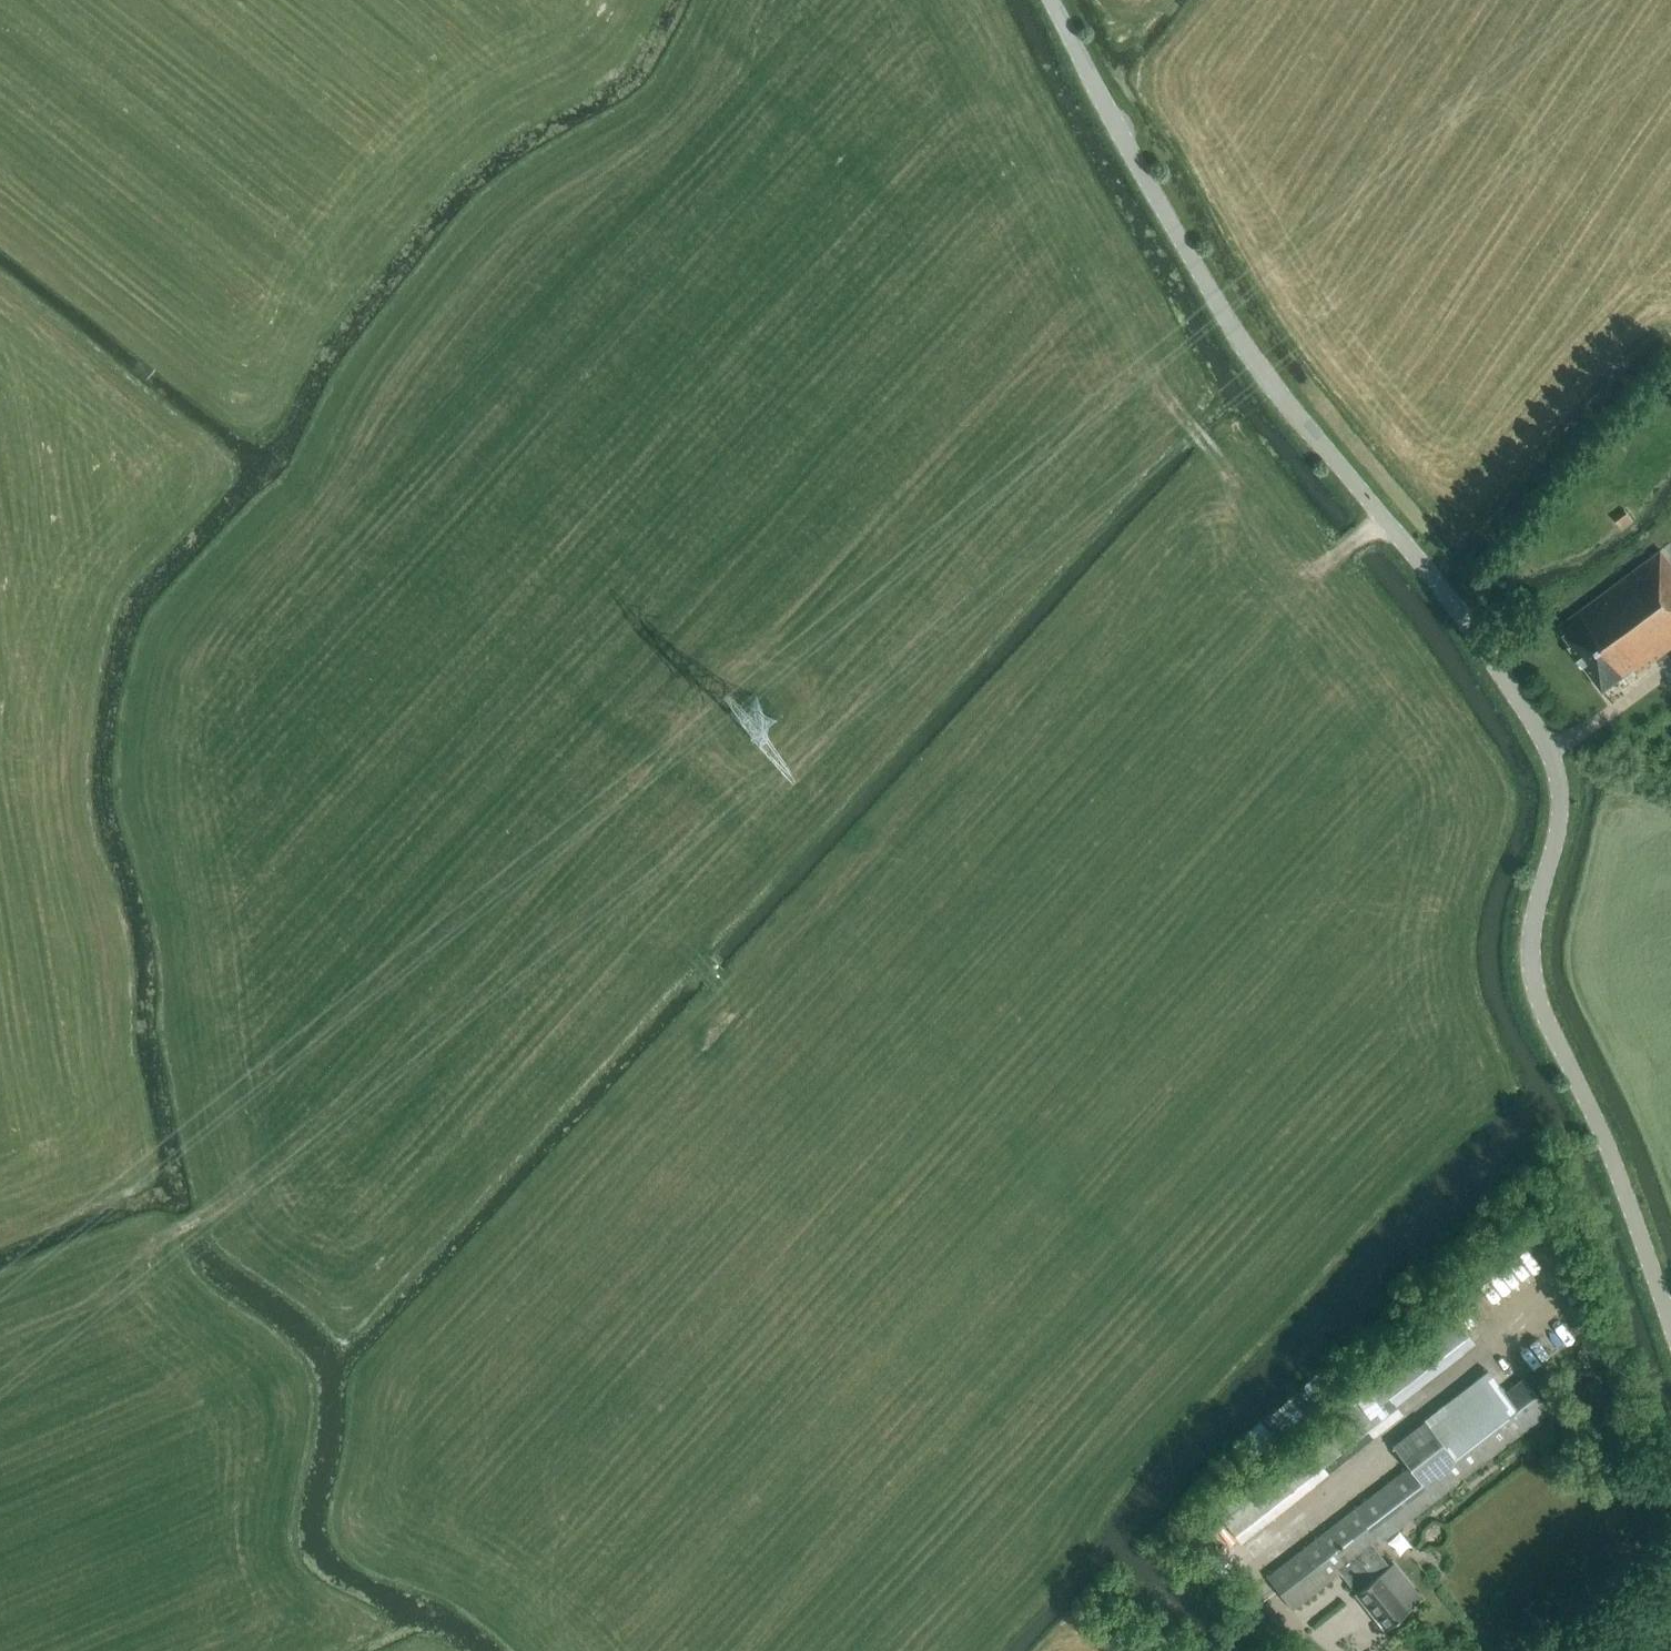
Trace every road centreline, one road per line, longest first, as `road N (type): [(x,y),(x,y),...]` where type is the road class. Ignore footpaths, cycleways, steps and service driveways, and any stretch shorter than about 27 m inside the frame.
road 1 (unclassified): [(1670,1329),(1609,1149),(1534,981),(1535,913),(1560,815),(1548,748),(1438,585),(1265,375),(1174,230),(1052,0)]

